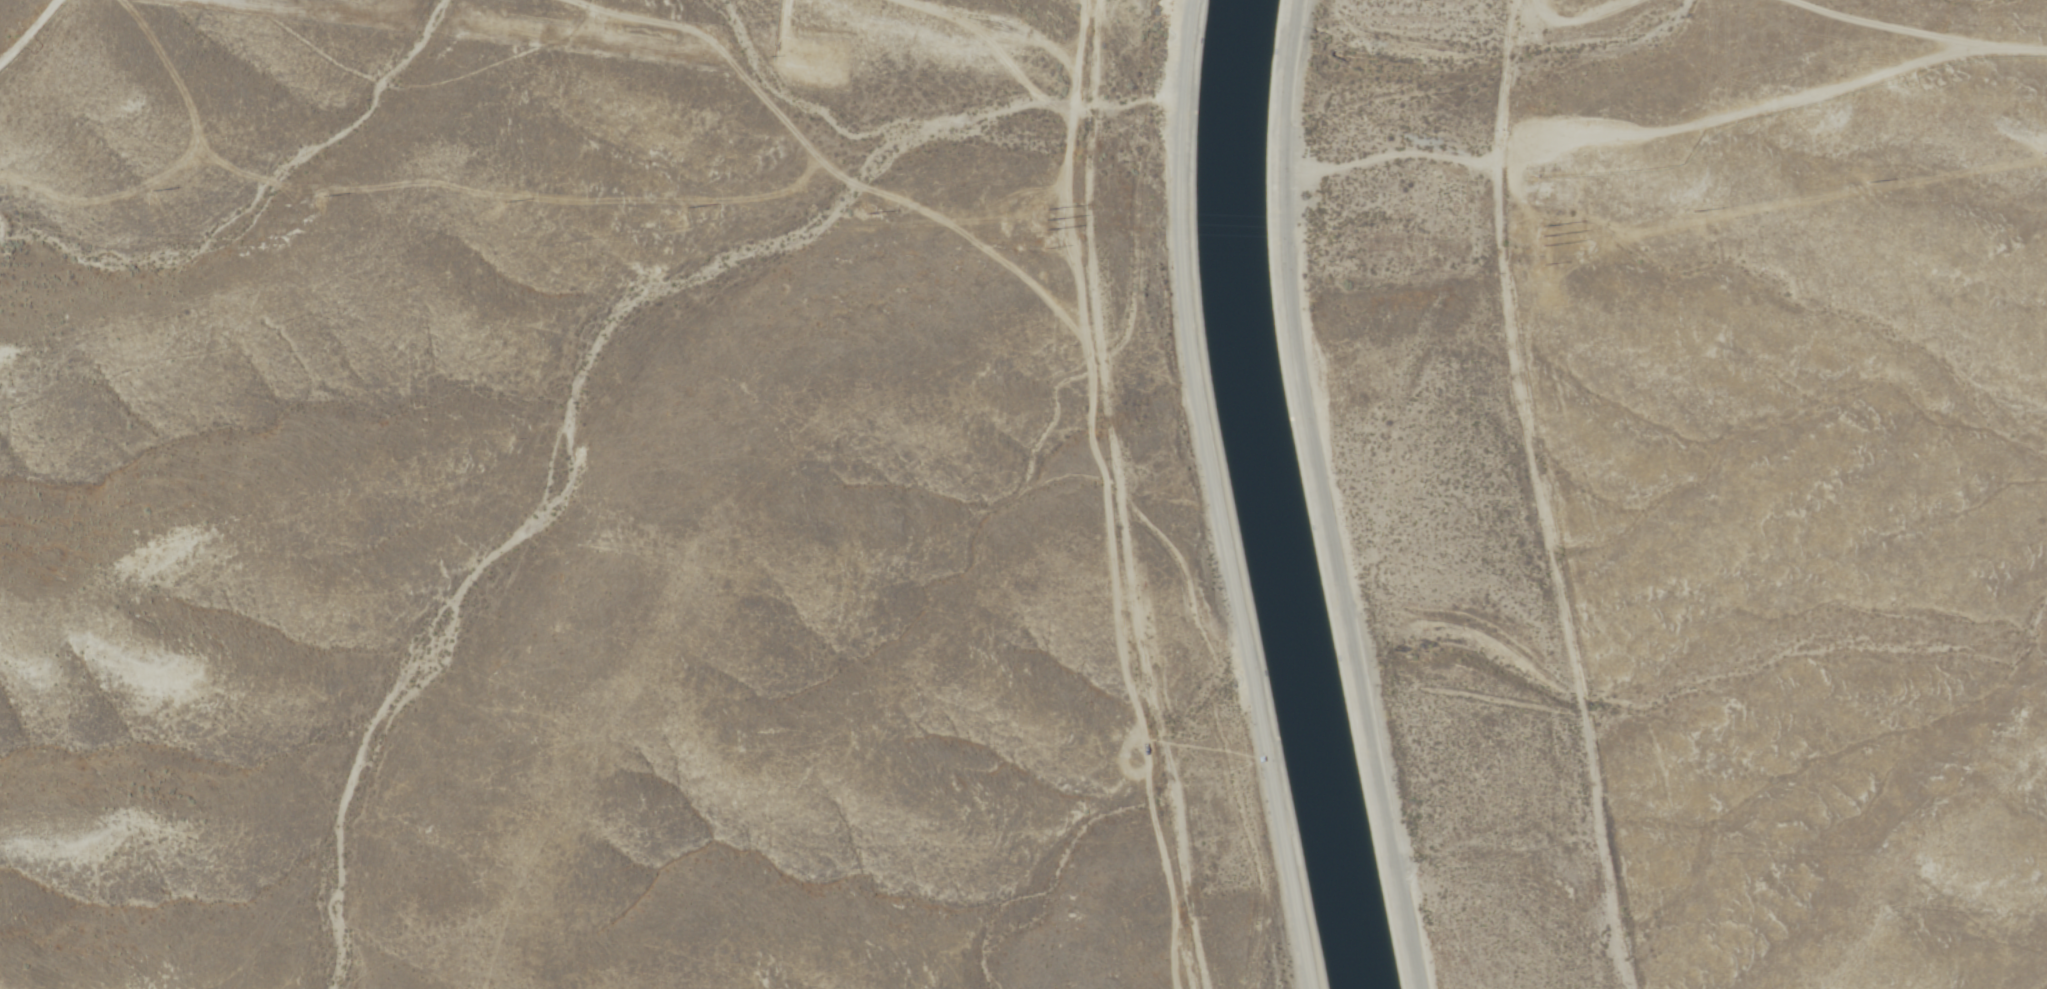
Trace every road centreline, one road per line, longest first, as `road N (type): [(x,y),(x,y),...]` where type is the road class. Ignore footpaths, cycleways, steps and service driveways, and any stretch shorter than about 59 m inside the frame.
road 1 (track): [(1088,0),(1075,69),(1065,232),(1094,374),(1090,432),(1143,730),(1142,793),(1176,919),(1173,988)]
road 2 (track): [(1636,988),(1531,460),(1495,163)]
road 3 (track): [(0,96),(28,82),(95,0)]

